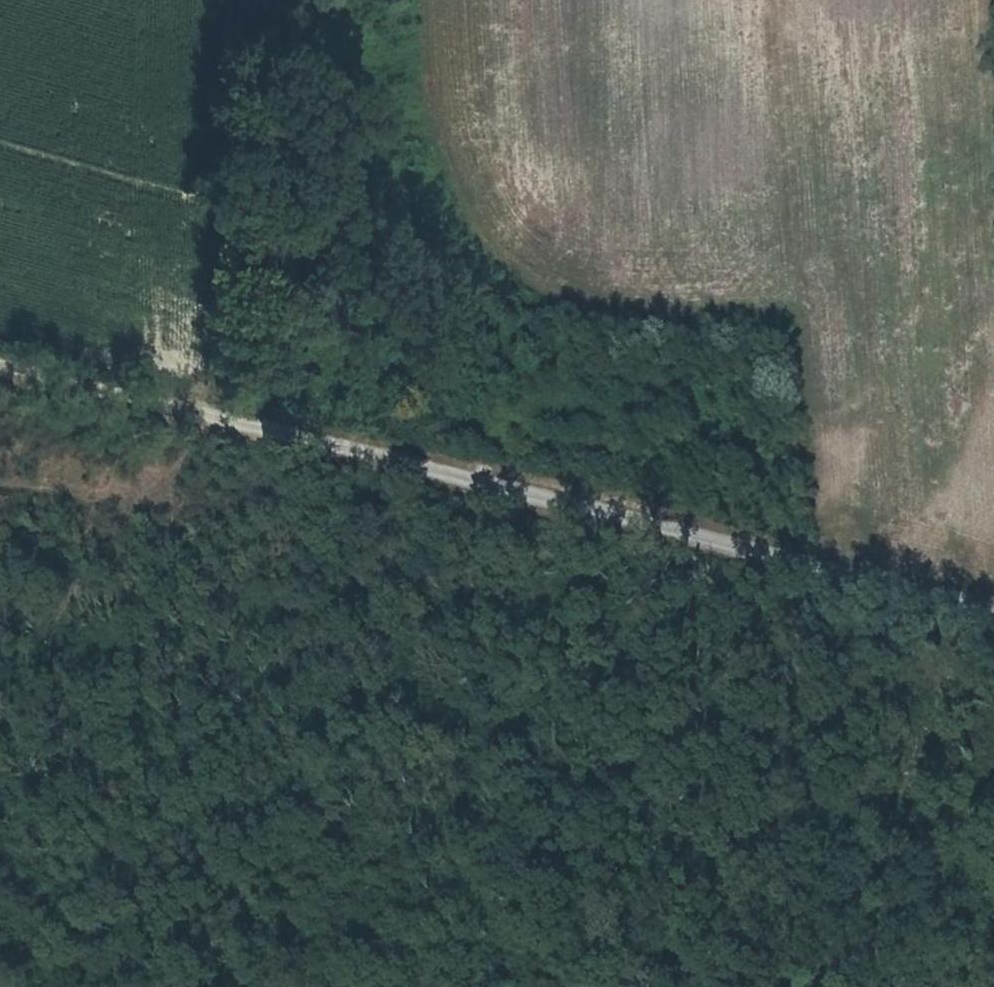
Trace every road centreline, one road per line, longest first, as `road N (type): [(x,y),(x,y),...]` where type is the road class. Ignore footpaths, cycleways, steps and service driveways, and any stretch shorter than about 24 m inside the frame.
road 1 (unclassified): [(0,353),(993,606)]
road 2 (track): [(0,763),(92,554),(230,409)]

